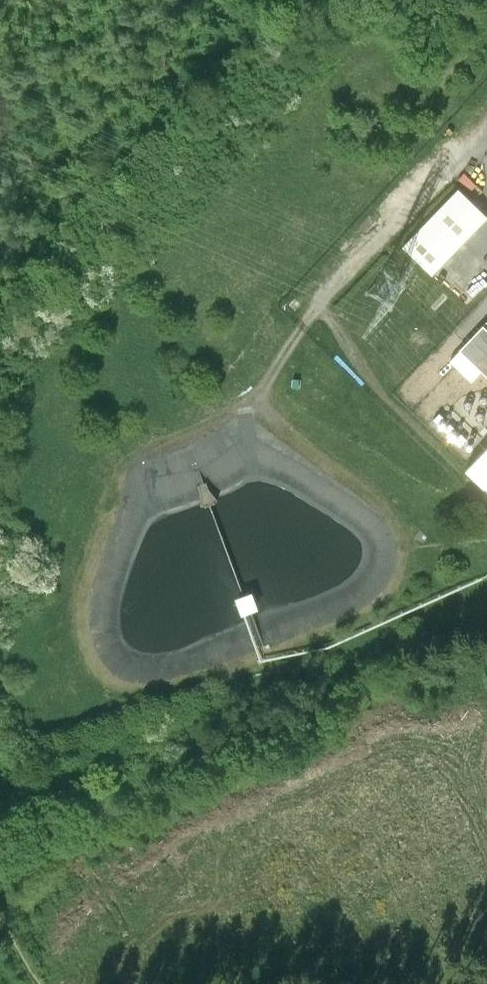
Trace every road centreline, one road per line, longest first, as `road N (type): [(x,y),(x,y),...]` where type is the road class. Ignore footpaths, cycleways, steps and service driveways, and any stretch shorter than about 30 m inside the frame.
road 1 (track): [(486,142),(318,308),(257,394),(116,474),(79,605),(102,676),(125,688),(180,683),(371,608),(407,582),(414,551),(405,519),(372,488),(284,433),(259,404)]
road 2 (track): [(0,874),(100,813),(163,752)]
road 3 (track): [(318,308),(376,395),(431,447)]

